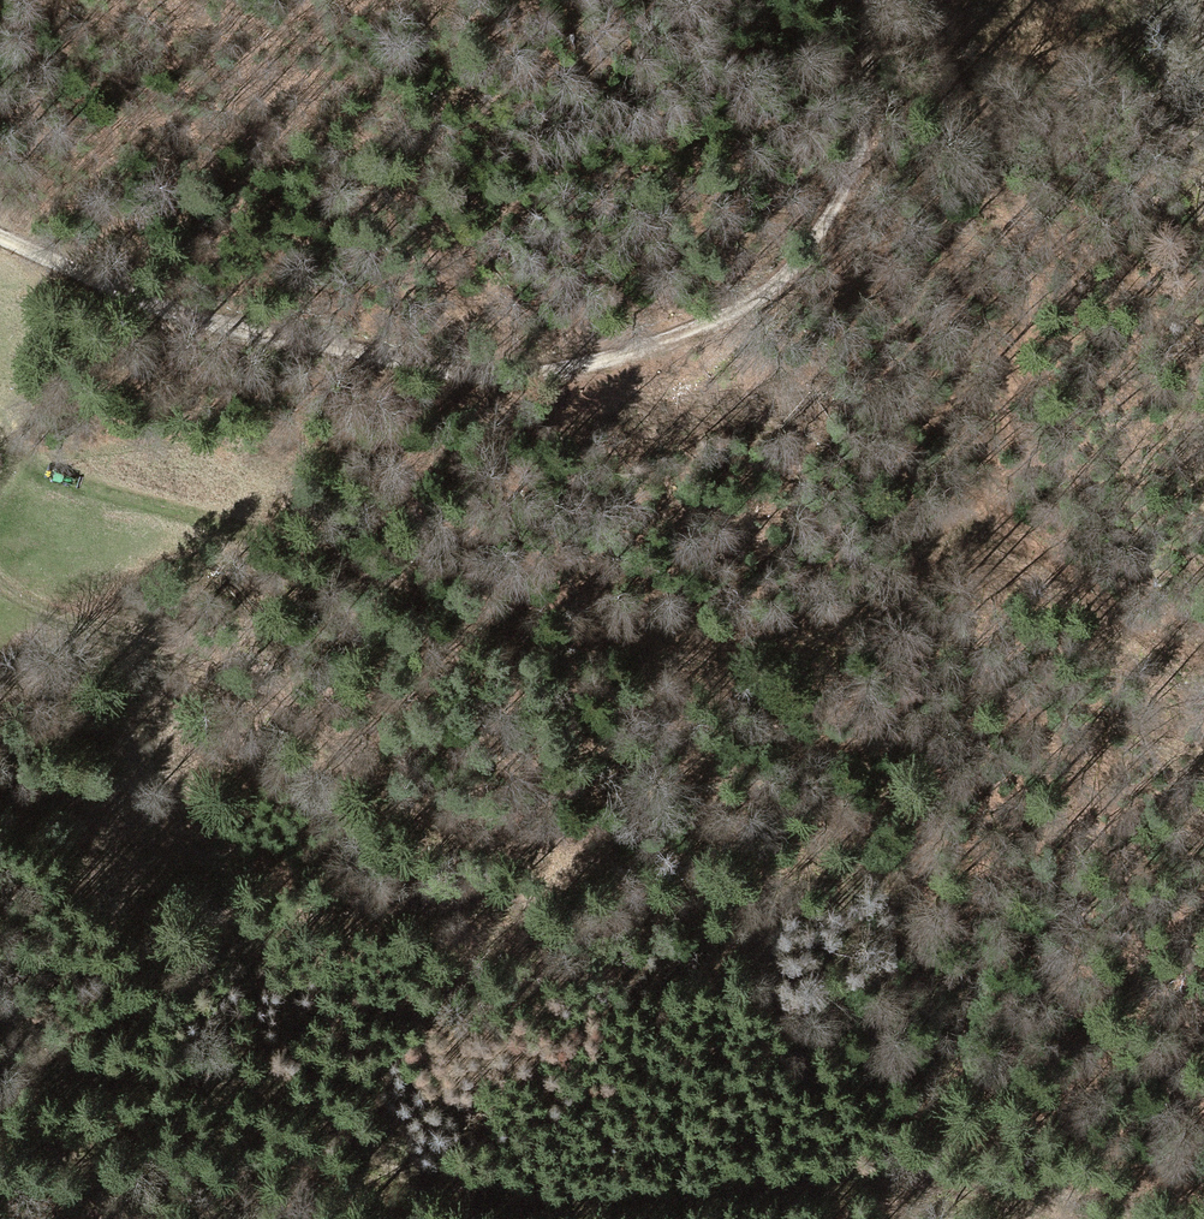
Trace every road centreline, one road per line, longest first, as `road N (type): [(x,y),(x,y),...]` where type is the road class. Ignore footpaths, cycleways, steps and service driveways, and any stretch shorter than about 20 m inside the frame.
road 1 (track): [(1049,1218),(936,1180),(895,1178),(530,1200),(455,1186),(284,1096),(200,1079),(69,1088),(50,1077),(55,1049),(294,925),(339,908),(503,899),(549,885),(566,865),(555,853)]
road 2 (track): [(3,455),(128,505),(404,580),(524,626),(590,638),(724,643),(808,629),(873,604),(940,548),(968,535),(1003,536),(1042,554),(1128,623),(1203,662)]
road 3 (track): [(0,245),(172,315),(396,368),(539,378),(674,341),(742,310),(811,249),(853,182),(874,110),(867,0)]
road 4 (track): [(0,592),(115,638),(199,658),(299,715),(488,843),(555,853)]

